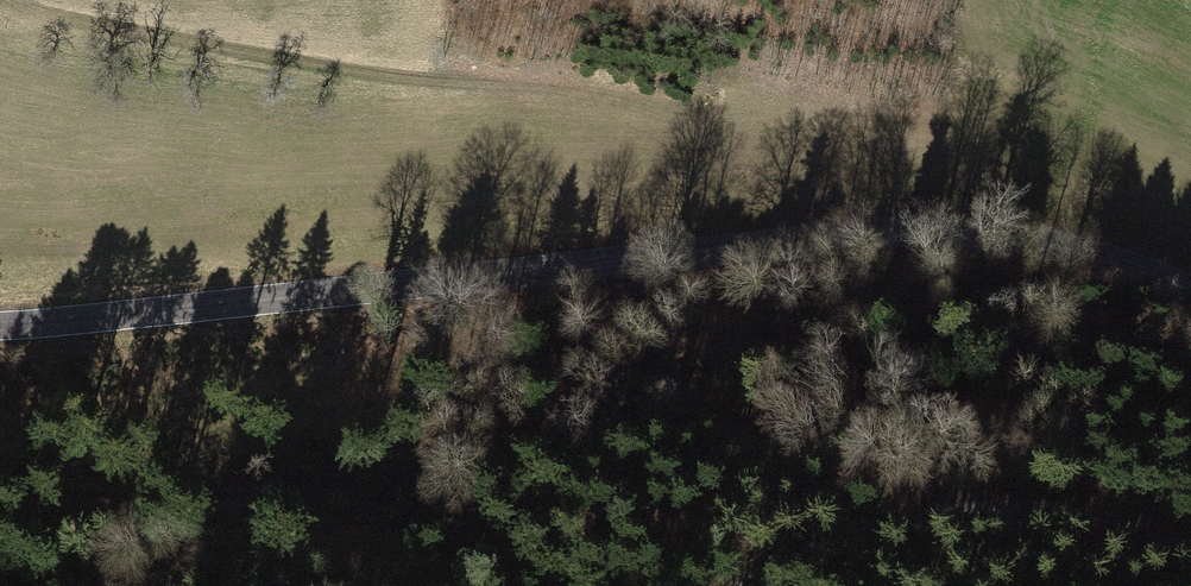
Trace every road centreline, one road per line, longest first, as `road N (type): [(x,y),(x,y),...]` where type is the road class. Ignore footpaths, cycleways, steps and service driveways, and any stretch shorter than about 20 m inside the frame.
road 1 (track): [(588,262),(655,308),(819,323),(881,301),(898,276),(902,231),(845,208),(761,155),(627,105),(367,78),(119,33),(15,0)]
road 2 (tertiary): [(0,327),(902,231),(1027,239),(1190,291)]
road 3 (track): [(744,585),(782,562),(884,523),(955,511),(1060,514),(1190,539)]

